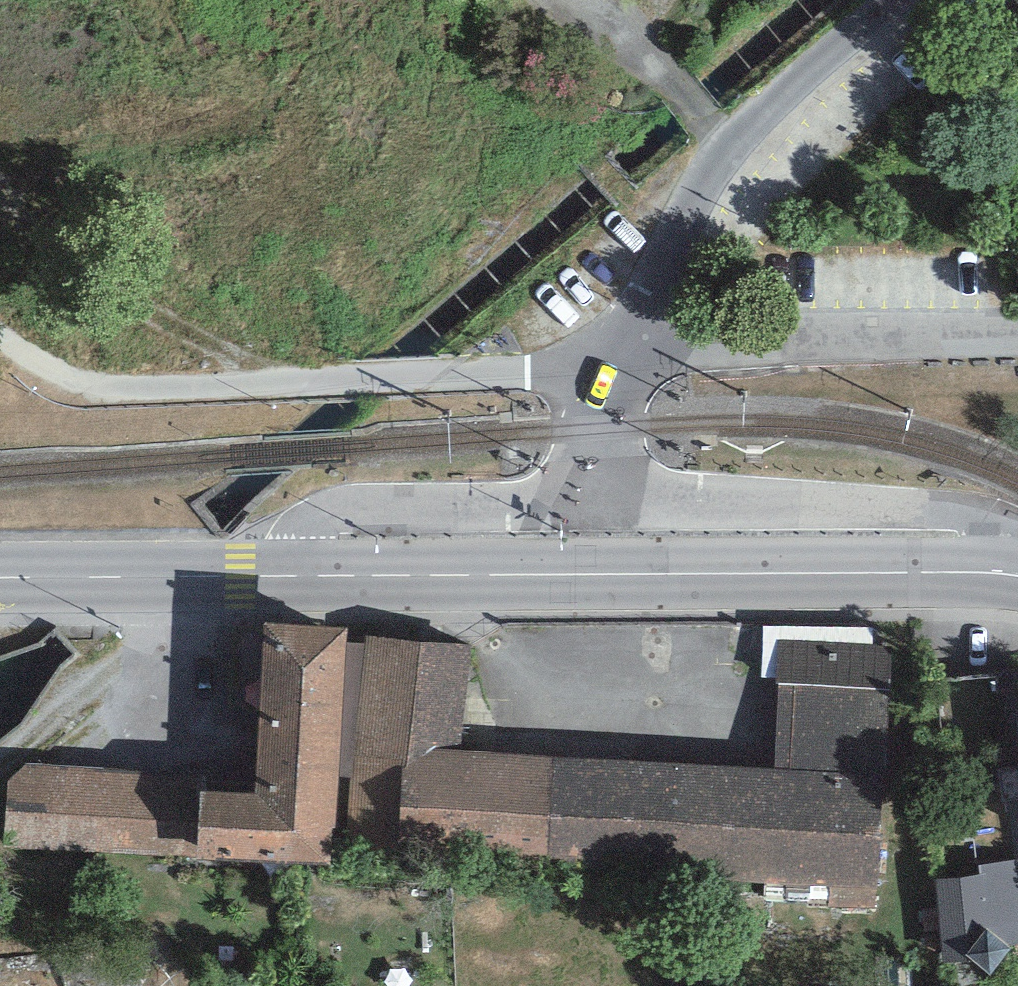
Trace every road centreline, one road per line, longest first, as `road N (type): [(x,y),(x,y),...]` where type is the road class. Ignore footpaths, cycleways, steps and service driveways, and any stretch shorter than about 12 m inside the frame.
road 1 (secondary): [(1017,576),(299,574)]
road 2 (residential): [(0,334),(50,370),(101,386),(622,360)]
road 3 (residential): [(622,360),(719,159),(891,0)]
road 4 (residential): [(590,503),(952,512),(1017,531)]
road 5 (residential): [(622,360),(748,346),(1017,336)]
road 6 (track): [(0,186),(77,263),(175,328),(285,380)]
road 7 (residential): [(590,503),(346,508),(315,526),(299,574)]
road 8 (secondary): [(299,574),(0,576)]
road 9 (residential): [(622,360),(590,503)]

